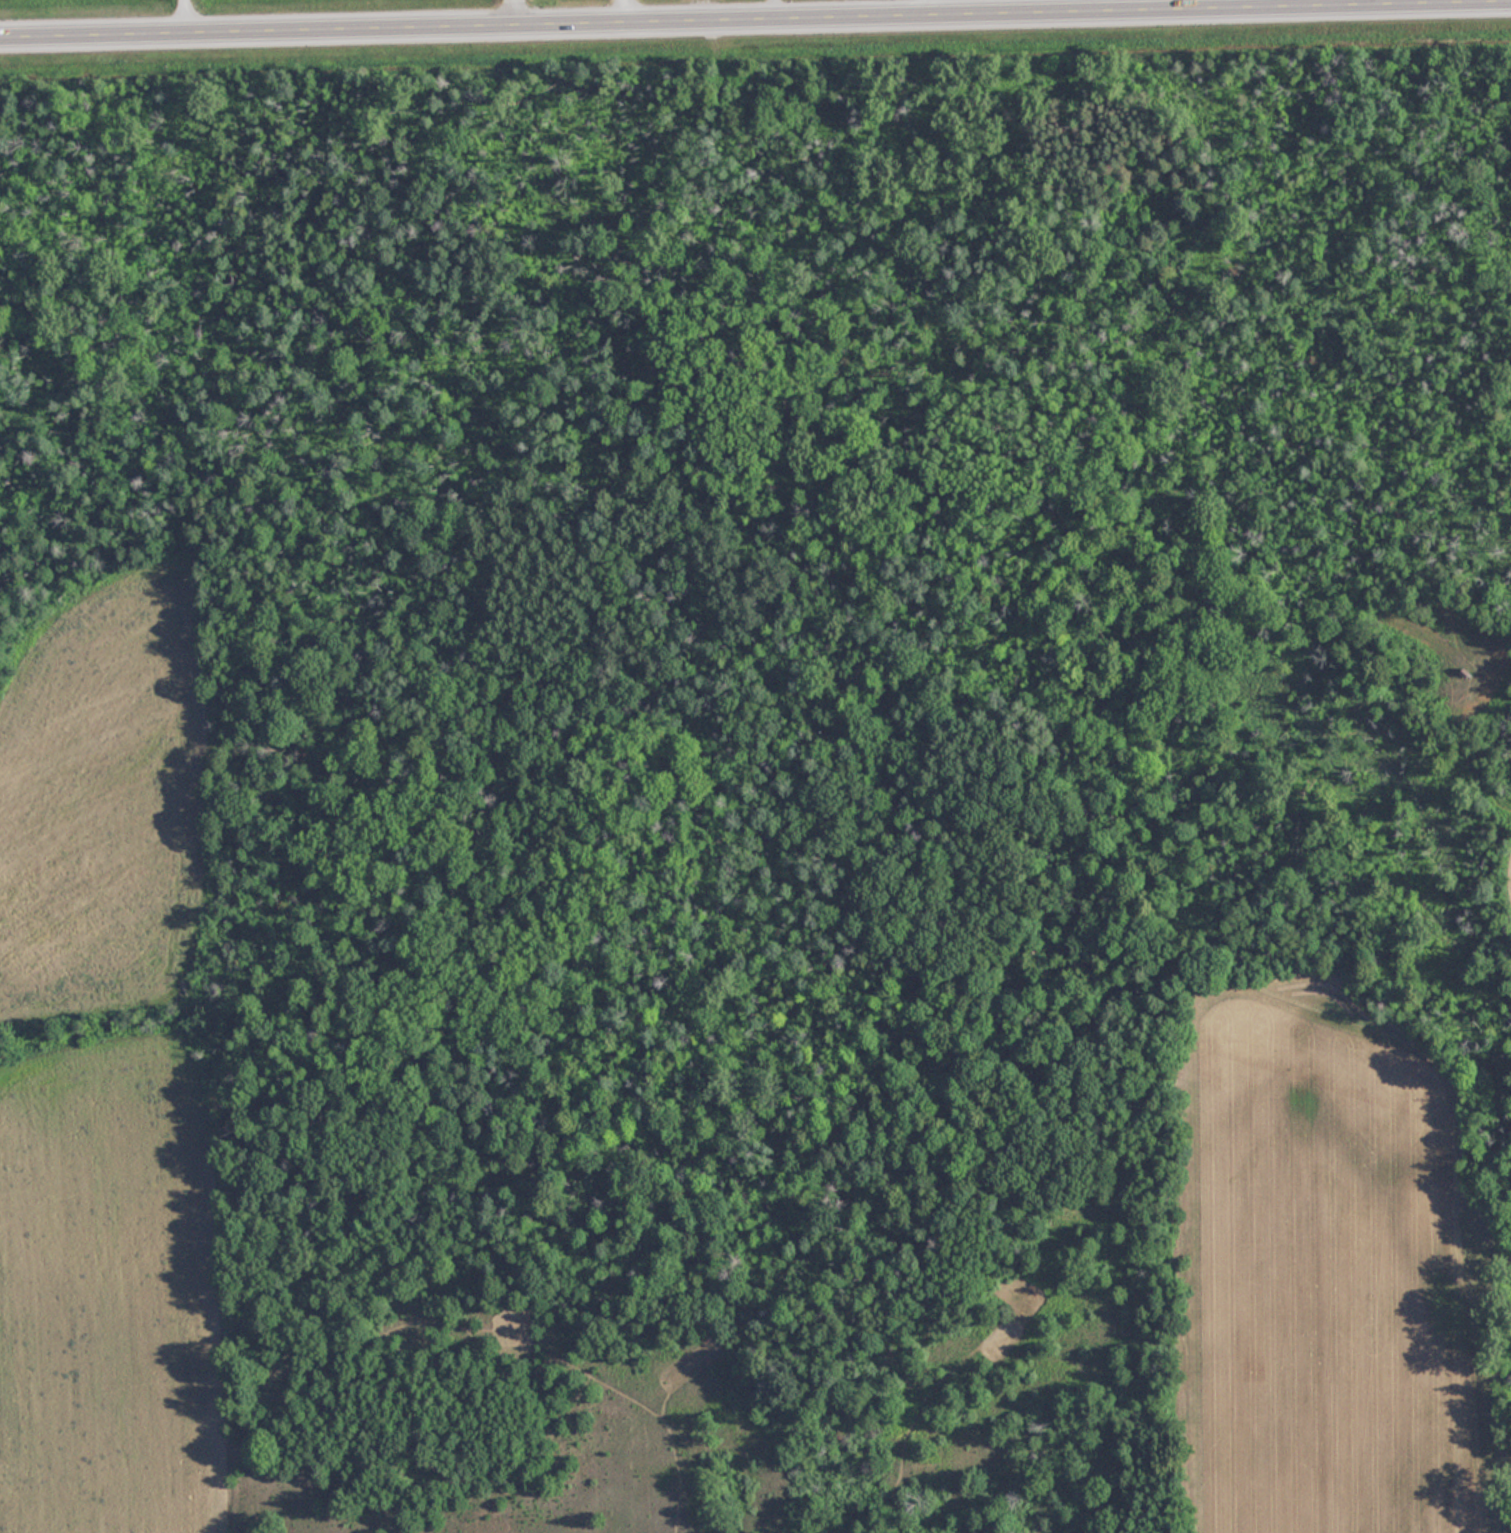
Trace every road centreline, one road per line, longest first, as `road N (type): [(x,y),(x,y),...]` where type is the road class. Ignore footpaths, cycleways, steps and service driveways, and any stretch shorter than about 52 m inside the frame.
road 1 (primary): [(1423,0),(0,33)]

